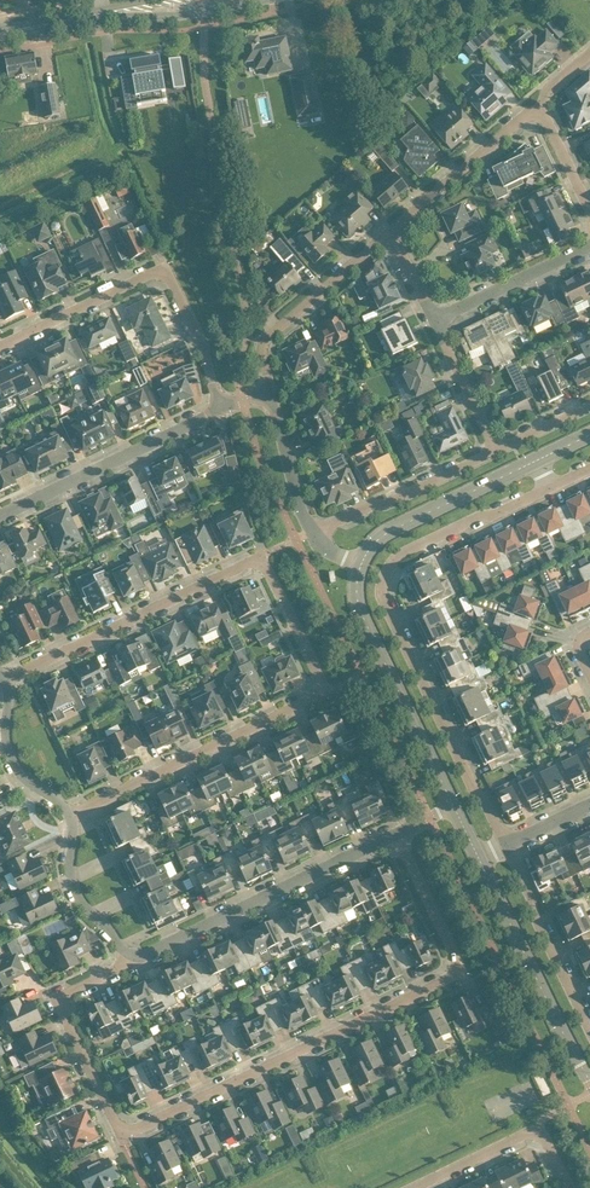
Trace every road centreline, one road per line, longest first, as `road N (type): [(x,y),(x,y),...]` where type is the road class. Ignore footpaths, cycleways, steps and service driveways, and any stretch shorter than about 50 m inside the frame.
road 1 (residential): [(134,960),(61,1006),(114,1121),(133,1130),(453,976),(456,961),(396,834)]
road 2 (residential): [(507,846),(382,587),(400,556),(551,488)]
road 3 (residential): [(71,814),(327,696),(260,558)]
road 4 (residential): [(220,408),(206,353),(171,278),(157,272),(0,347)]
road 5 (residential): [(134,960),(396,834)]
road 6 (residential): [(3,680),(260,558)]
road 7 (tertiary): [(457,809),(360,610),(361,567)]
road 8 (tertiary): [(589,1079),(481,859)]
road 9 (residential): [(220,408),(0,516)]
road 10 (secondary): [(0,43),(232,7)]
road 11 (residential): [(269,393),(267,340),(393,233)]
road 12 (tertiary): [(361,567),(387,533),(537,461)]
road 13 (residential): [(314,535),(499,450)]
road 14 (residential): [(589,1027),(507,846)]
road 15 (residential): [(393,233),(538,106)]
road 16 (residential): [(419,1187),(539,1134),(568,1187)]
road 17 (residential): [(435,318),(589,245)]
road 18 (residential): [(71,814),(75,887),(134,960)]
road 19 (residential): [(3,680),(12,759),(71,814)]
road 20 (secondary): [(154,0),(0,29)]
road 21 (residential): [(314,535),(269,393)]
road 22 (residential): [(499,450),(435,318)]

